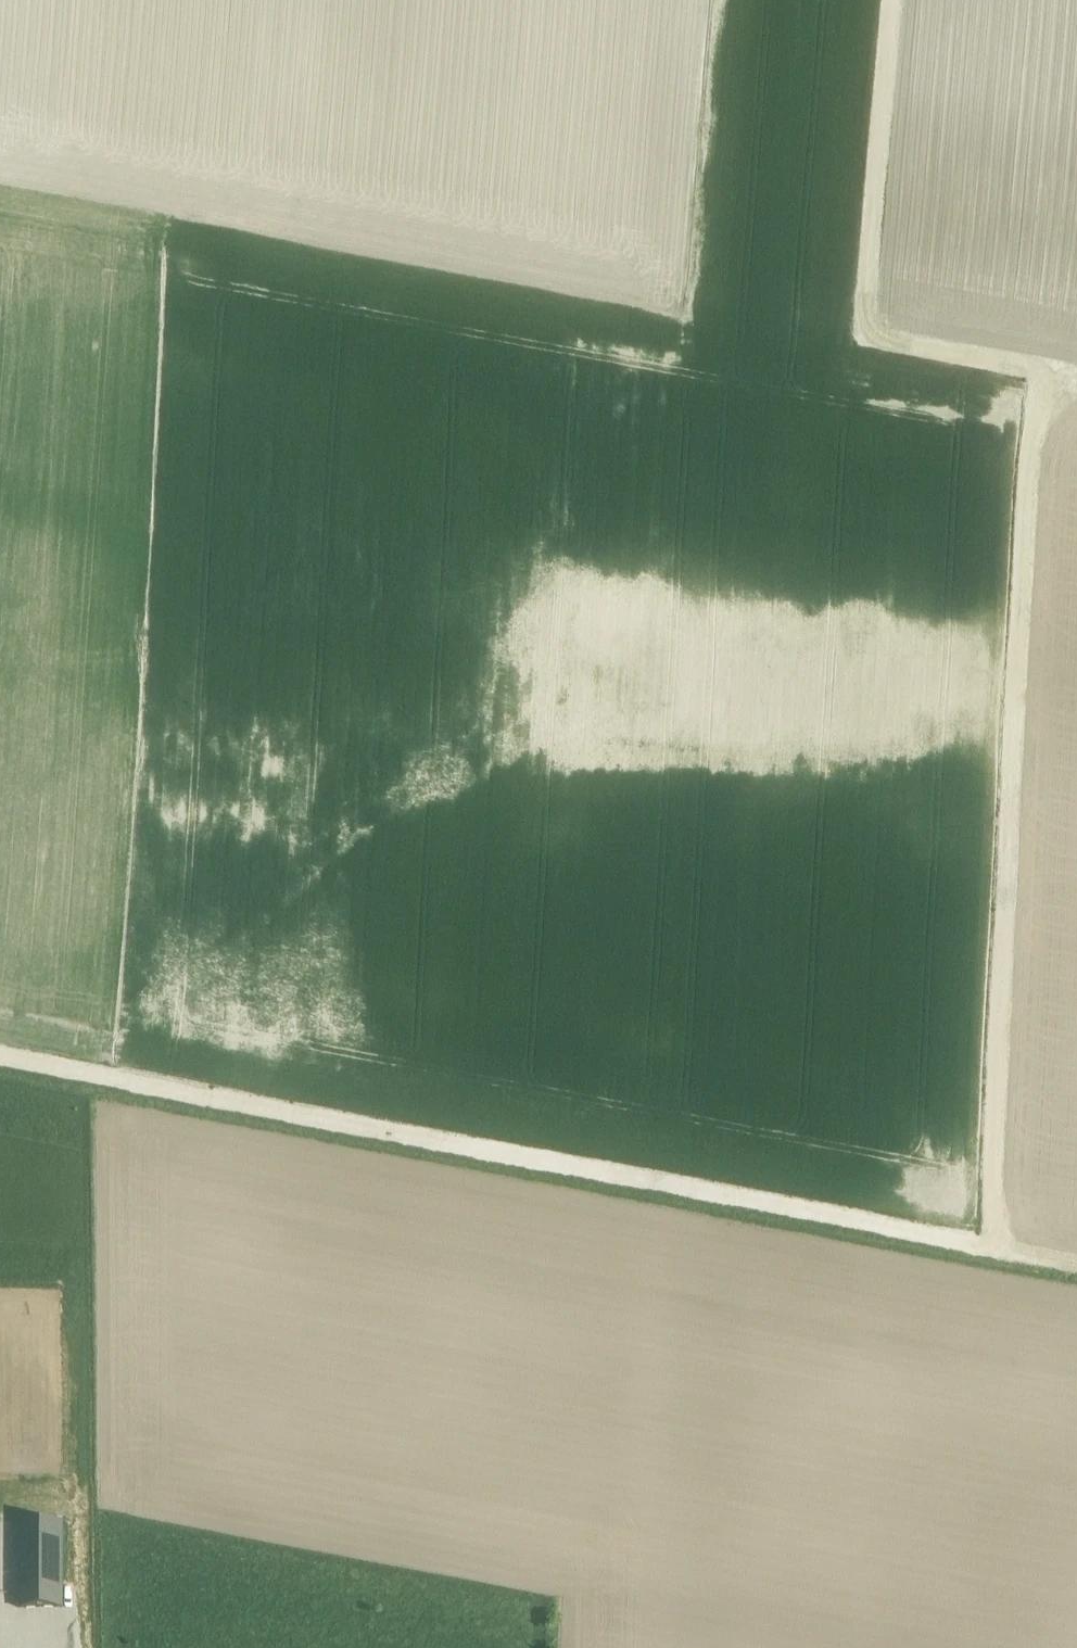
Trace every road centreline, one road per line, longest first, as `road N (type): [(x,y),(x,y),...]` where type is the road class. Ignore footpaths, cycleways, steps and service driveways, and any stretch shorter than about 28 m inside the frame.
road 1 (track): [(898,0),(869,332),(1043,370),(994,1239)]
road 2 (track): [(1076,1255),(0,1056)]

